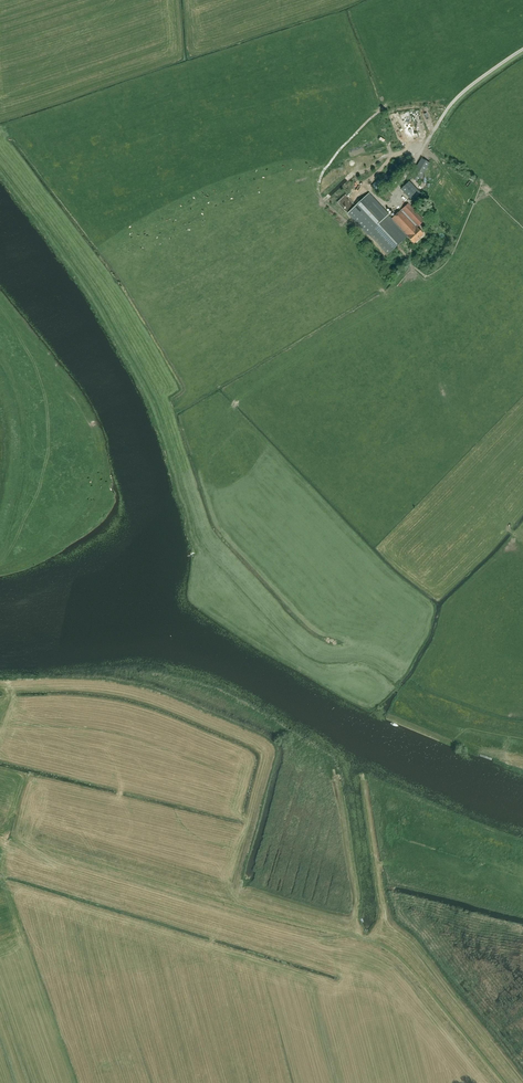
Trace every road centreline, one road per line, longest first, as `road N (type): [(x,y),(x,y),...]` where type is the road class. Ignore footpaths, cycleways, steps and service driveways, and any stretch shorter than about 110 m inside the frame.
road 1 (track): [(504,1082),(407,964),(378,943),(0,834)]
road 2 (unclassified): [(434,130),(463,92),(522,49)]

